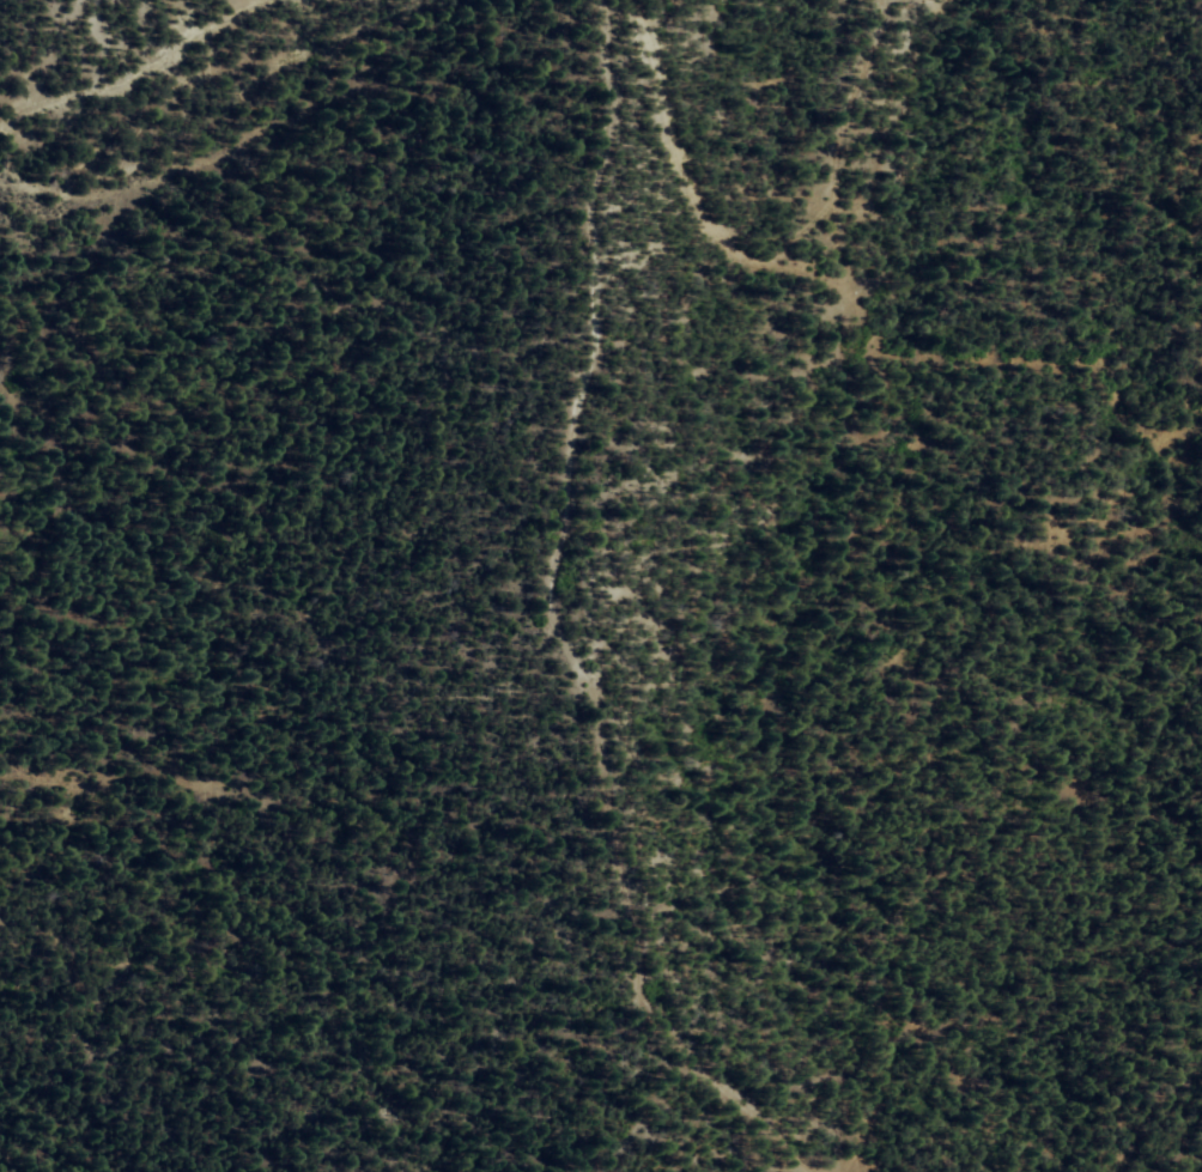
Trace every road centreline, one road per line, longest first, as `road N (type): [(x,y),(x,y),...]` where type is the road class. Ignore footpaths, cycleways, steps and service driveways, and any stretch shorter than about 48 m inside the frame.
road 1 (track): [(1064,1171),(940,1038),(839,1038),(764,1069),(688,1063),(625,1012),(575,758),(492,588),(498,423),(575,188),(575,0)]
road 2 (track): [(322,0),(195,99),(0,163)]
road 3 (track): [(0,771),(304,797)]

